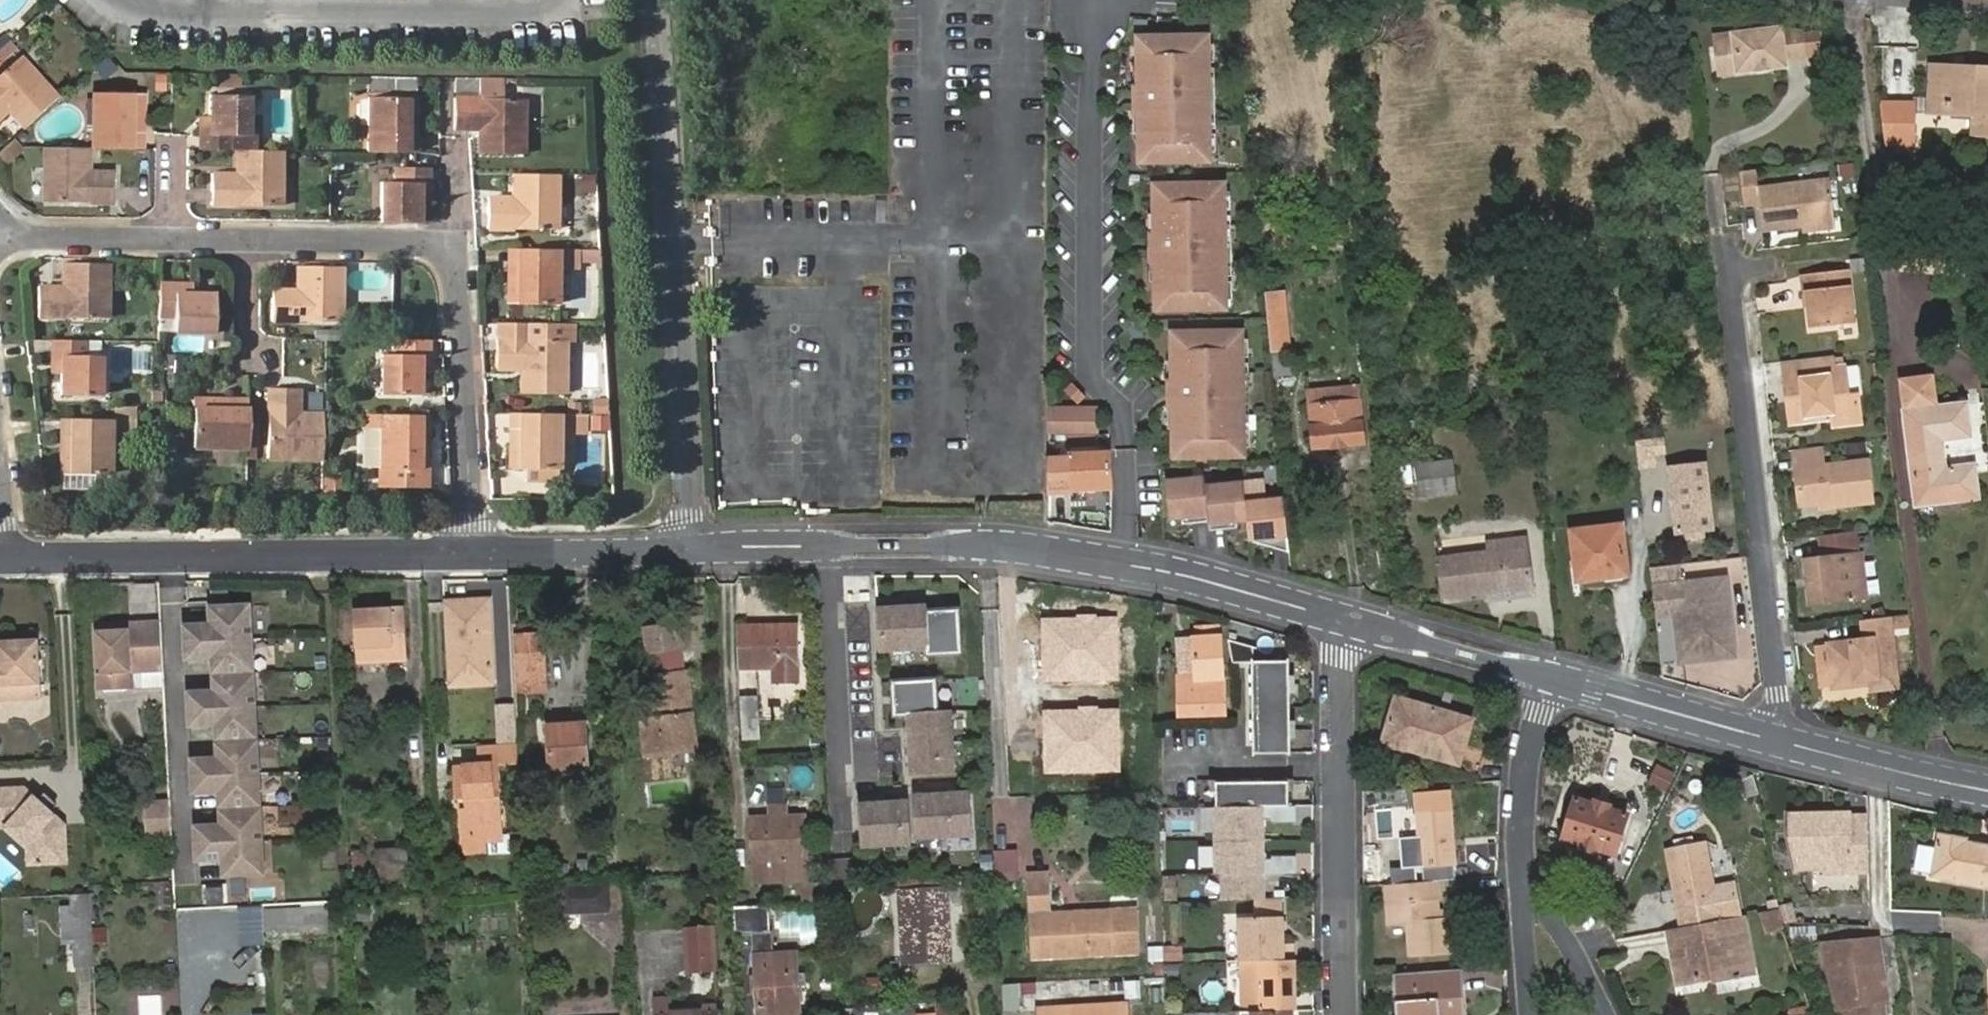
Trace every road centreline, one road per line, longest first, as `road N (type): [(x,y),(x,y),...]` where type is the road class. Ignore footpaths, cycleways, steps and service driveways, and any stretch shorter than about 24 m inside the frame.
road 1 (residential): [(472,554),(992,546),(1168,572),(1337,618)]
road 2 (residential): [(472,554),(454,259),(431,243),(0,235)]
road 3 (residential): [(1778,743),(1728,268)]
road 4 (residential): [(5,557),(472,554)]
road 5 (residential): [(1341,1014),(1337,618)]
road 6 (residential): [(1551,679),(1778,743)]
road 7 (residential): [(1337,618),(1551,679)]
road 8 (residential): [(1778,743),(1987,794)]
road 9 (residential): [(1551,679),(1521,776),(1521,887)]
road 10 (residential): [(1521,887),(1529,1014)]

